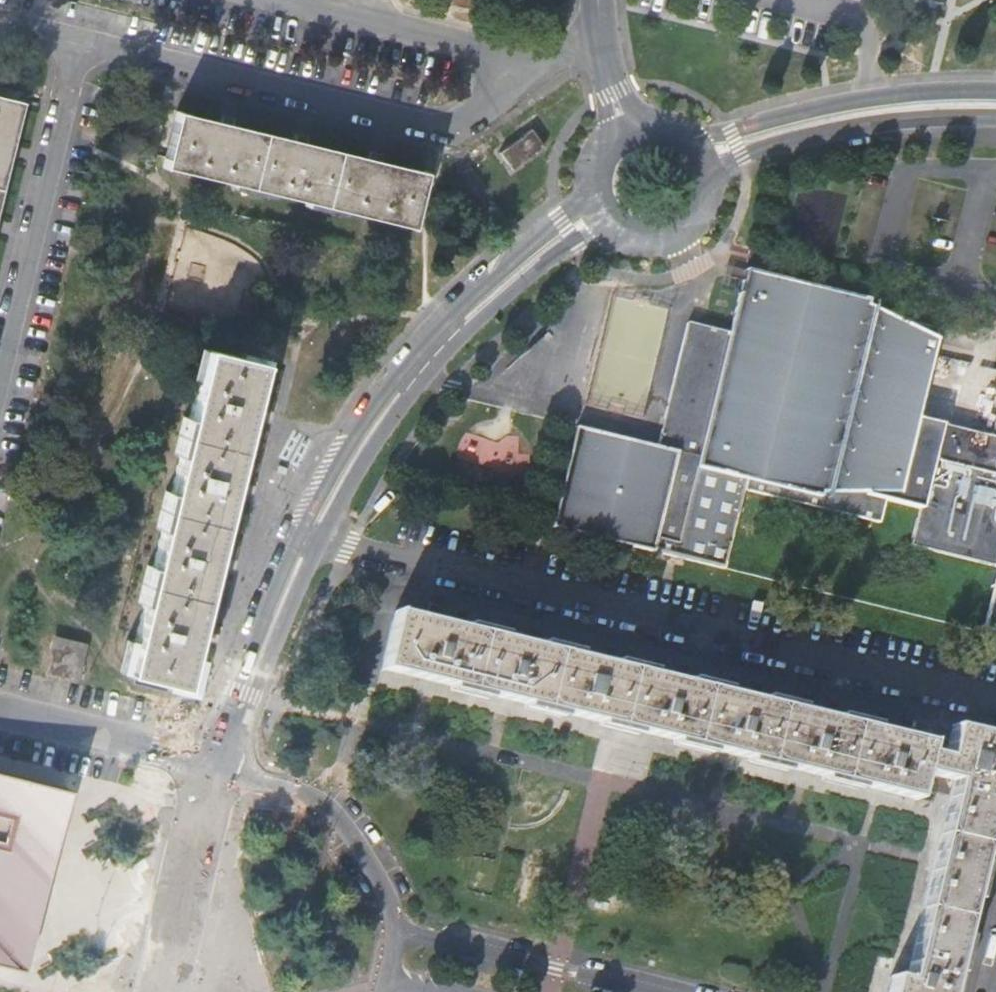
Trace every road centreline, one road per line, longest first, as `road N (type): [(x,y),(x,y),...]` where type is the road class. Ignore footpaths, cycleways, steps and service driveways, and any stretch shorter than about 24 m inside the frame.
road 1 (residential): [(324,542),(995,707)]
road 2 (residential): [(80,41),(436,127),(471,120),(545,64)]
road 3 (residential): [(587,200),(415,358),(302,535)]
road 4 (residential): [(324,542),(378,443),(432,372),(538,272),(606,230)]
road 5 (residential): [(0,370),(80,41)]
road 6 (residential): [(706,177),(754,151),(833,131),(923,117),(995,118)]
road 7 (residential): [(664,991),(394,928)]
road 8 (residential): [(394,928),(381,884),(313,801),(208,759)]
road 9 (residential): [(286,3),(545,64)]
road 10 (residential): [(208,759),(256,696),(324,542)]
road 11 (residential): [(302,535),(208,759)]
road 12 (residential): [(208,759),(151,991)]
road 13 (residential): [(208,759),(0,705)]
road 14 (residential): [(862,101),(689,142)]
road 15 (residential): [(799,0),(878,20),(862,101)]
road 16 (residential): [(606,230),(638,245),(672,240),(699,215),(706,177)]
road 17 (residential): [(995,92),(862,101)]

